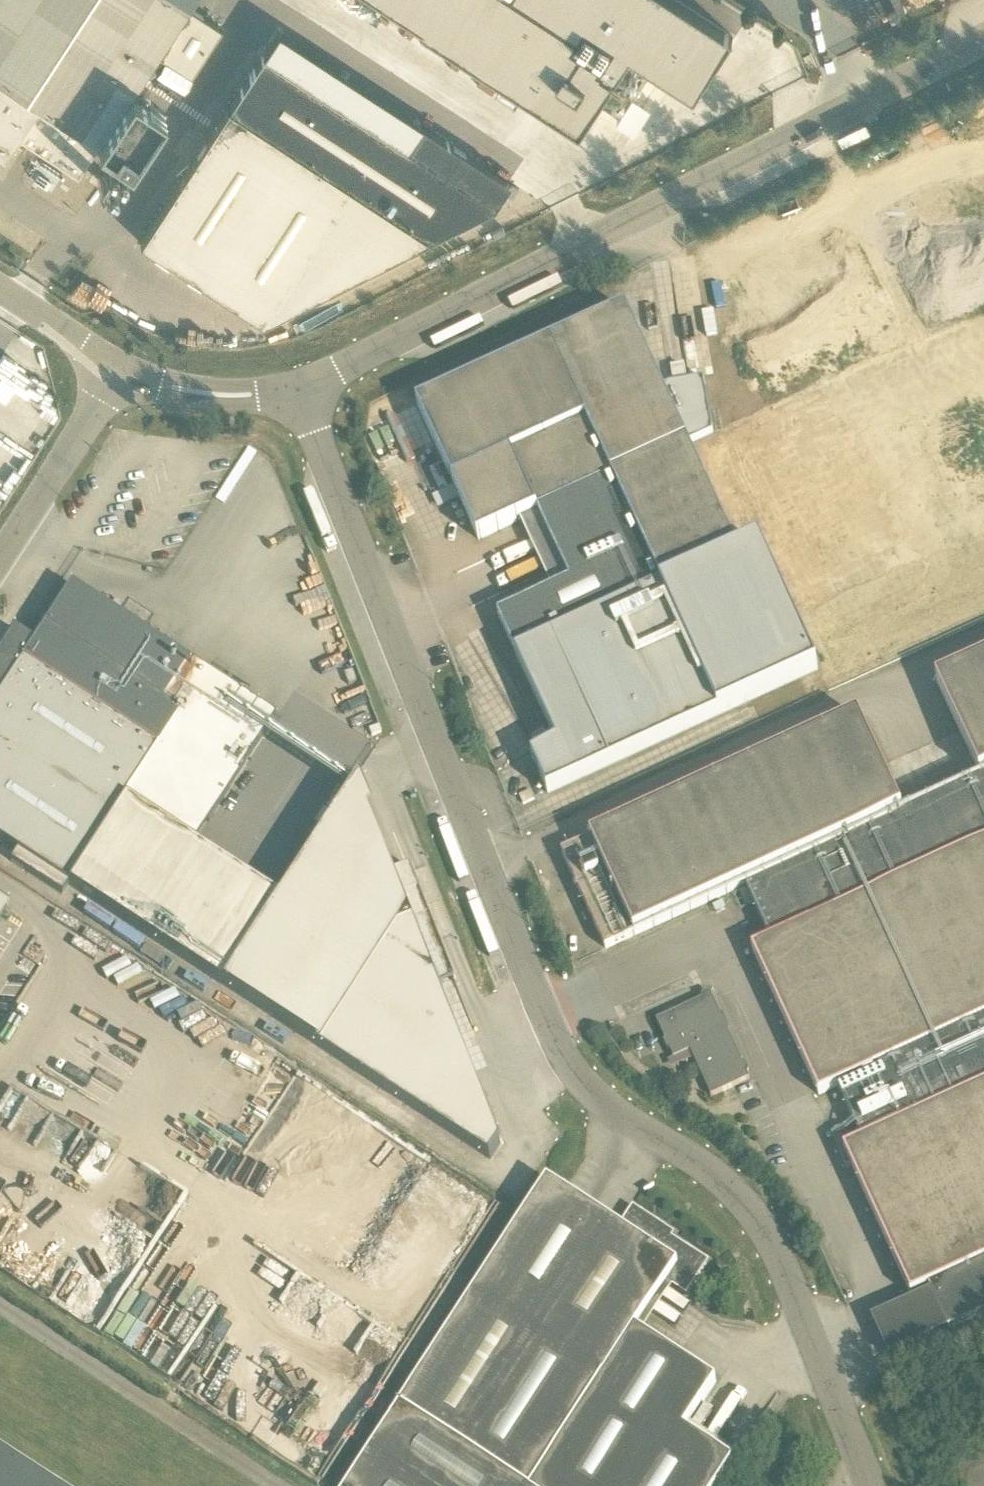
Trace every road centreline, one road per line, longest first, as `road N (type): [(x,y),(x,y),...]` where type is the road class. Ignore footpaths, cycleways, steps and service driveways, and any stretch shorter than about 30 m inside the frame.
road 1 (unclassified): [(867,1485),(785,1266),(754,1226),(604,1094),(548,1014),(300,387)]
road 2 (unclassified): [(300,387),(983,40)]
road 3 (unclassified): [(0,556),(120,366)]
road 4 (unclassified): [(300,387),(205,392),(120,366)]
road 5 (unclassified): [(120,366),(0,287)]

